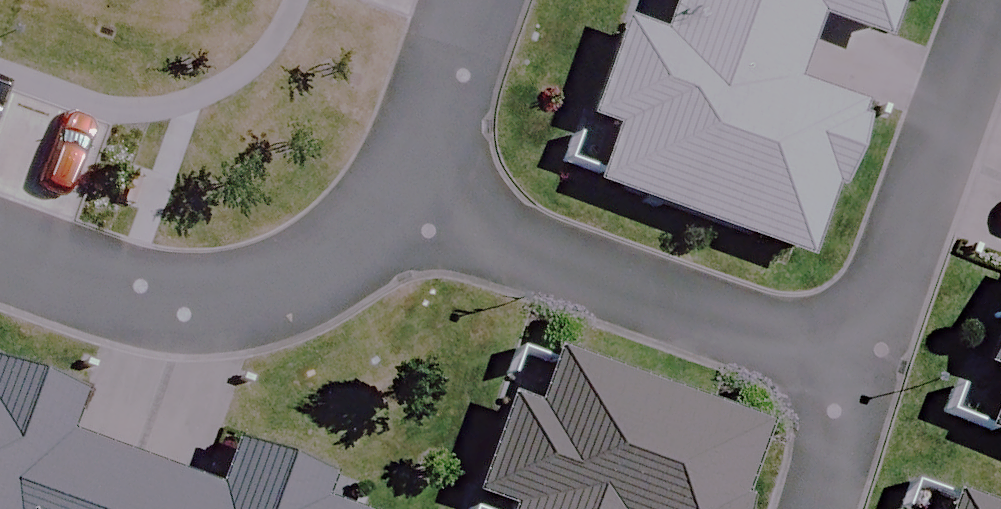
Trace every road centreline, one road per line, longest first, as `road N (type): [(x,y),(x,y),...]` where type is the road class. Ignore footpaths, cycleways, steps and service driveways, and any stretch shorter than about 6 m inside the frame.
road 1 (residential): [(858,370),(411,194)]
road 2 (residential): [(0,251),(108,290),(188,303),(273,293),(351,254),(411,194)]
road 3 (residential): [(995,0),(858,370)]
road 4 (residential): [(411,194),(478,0)]
road 5 (residential): [(858,370),(812,508)]

